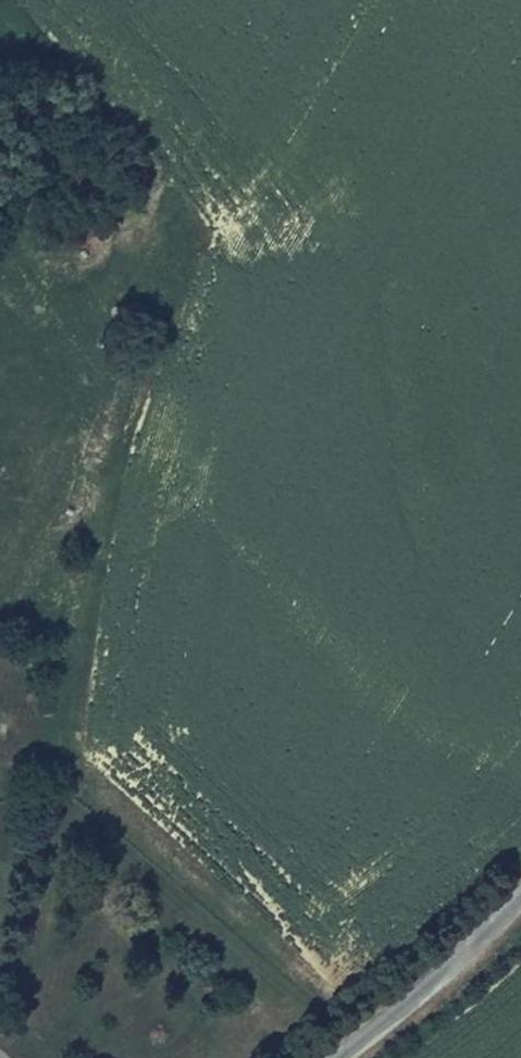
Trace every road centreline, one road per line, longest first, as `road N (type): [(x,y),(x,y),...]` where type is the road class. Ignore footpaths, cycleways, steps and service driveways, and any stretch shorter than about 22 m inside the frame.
road 1 (unclassified): [(520,897),(340,1057)]

